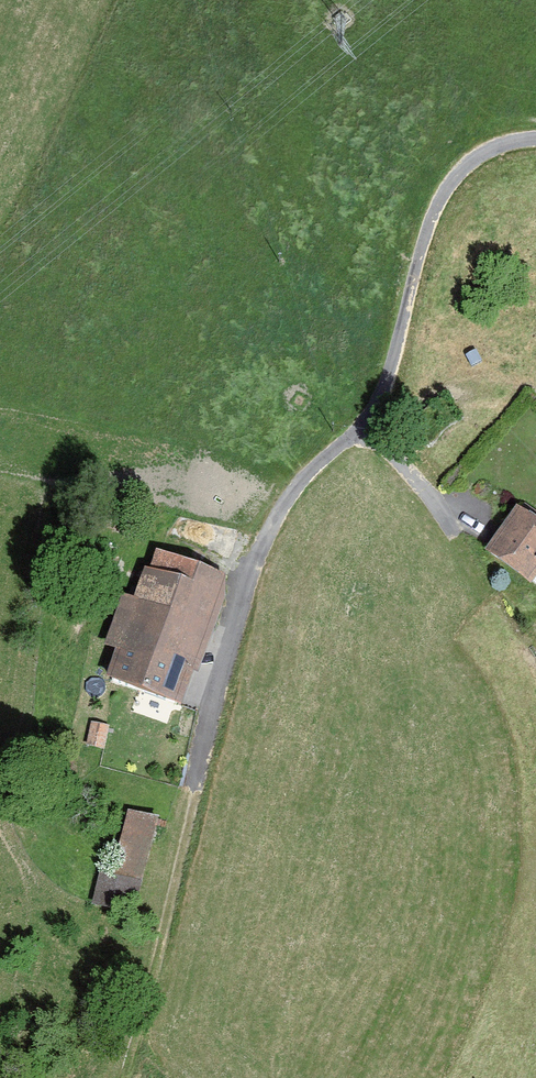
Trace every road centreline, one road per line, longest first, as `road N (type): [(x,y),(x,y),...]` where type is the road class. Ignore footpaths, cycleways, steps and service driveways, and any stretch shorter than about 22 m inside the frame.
road 1 (residential): [(365,431),(317,466),(275,521),(252,575),(197,778)]
road 2 (residential): [(535,140),(479,156),(445,189),(379,409),(365,431)]
road 3 (track): [(127,1077),(197,778)]

